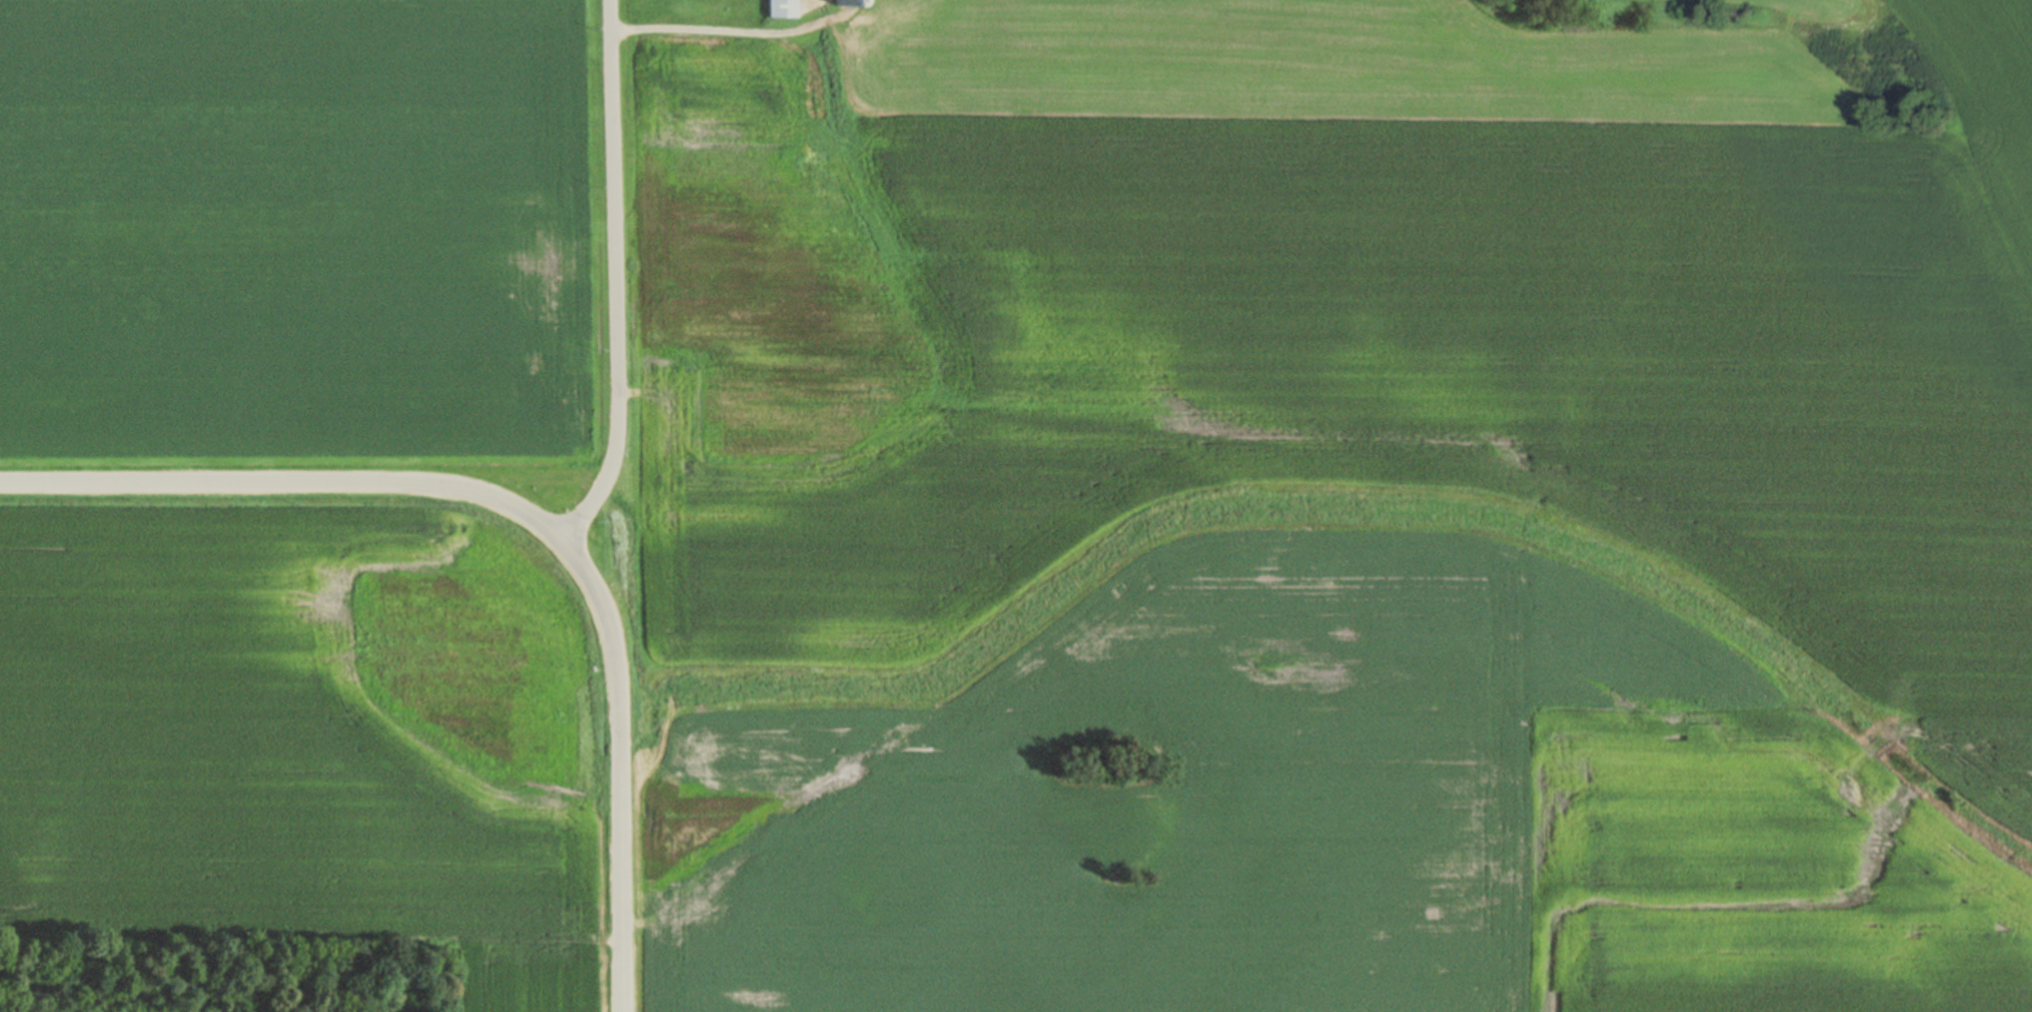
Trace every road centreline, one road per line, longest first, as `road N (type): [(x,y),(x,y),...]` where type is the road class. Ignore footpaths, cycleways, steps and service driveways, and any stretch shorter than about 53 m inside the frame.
road 1 (secondary): [(628,1011),(618,640),(607,603),(569,541),(472,492),(416,484),(0,485)]
road 2 (tertiary): [(569,541),(615,463),(619,427),(614,0)]

